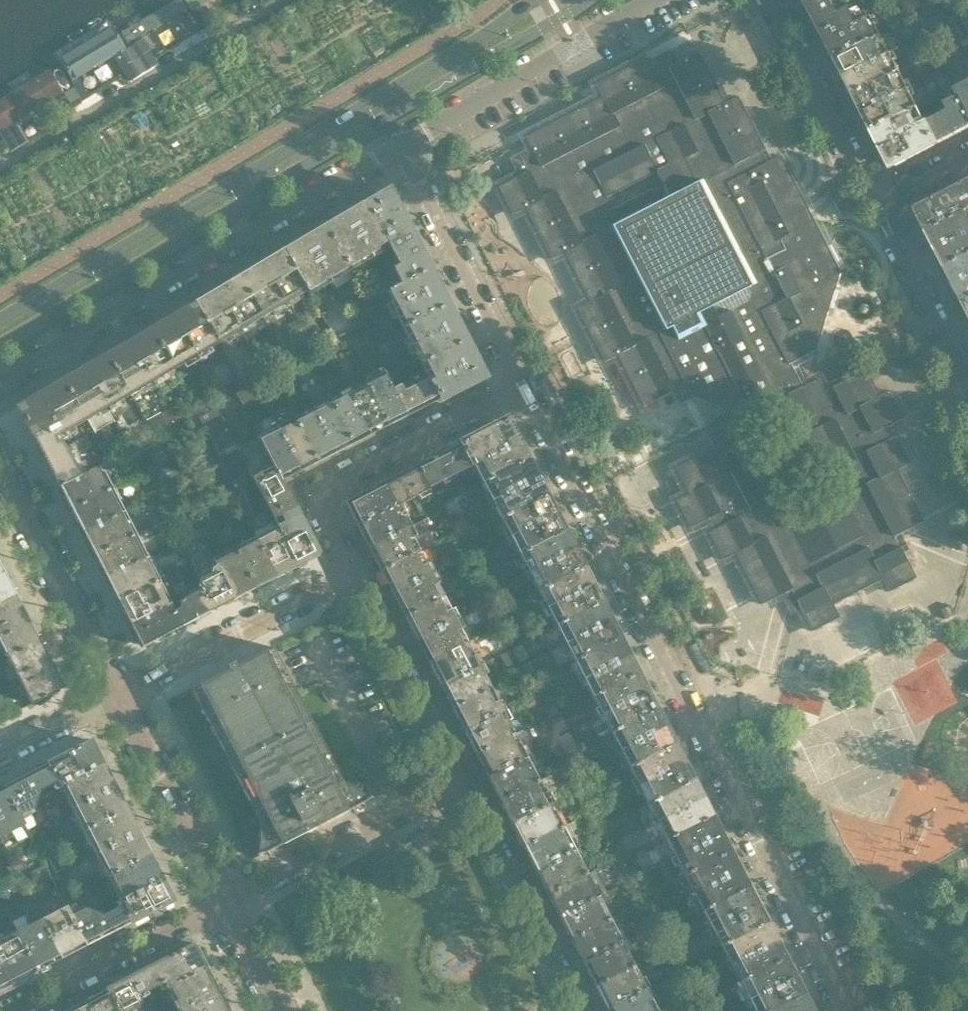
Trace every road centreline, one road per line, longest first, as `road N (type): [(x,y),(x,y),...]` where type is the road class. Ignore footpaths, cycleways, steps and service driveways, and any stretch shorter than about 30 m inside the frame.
road 1 (residential): [(525,388),(845,1010)]
road 2 (secondary): [(0,346),(589,0)]
road 3 (secondary): [(540,0),(0,320)]
road 4 (residential): [(0,378),(401,147)]
road 5 (residential): [(0,167),(285,0)]
road 6 (residential): [(525,388),(317,502),(359,577)]
road 7 (residential): [(401,147),(650,0)]
road 8 (residential): [(214,907),(463,789)]
road 9 (residential): [(359,577),(115,699)]
road 10 (residential): [(401,147),(525,388)]
road 11 (residential): [(115,699),(0,467)]
road 12 (residential): [(580,1010),(463,789)]
road 13 (residential): [(463,789),(359,577)]
road 14 (residential): [(5,1010),(214,907)]
road 15 (residential): [(214,907),(115,699)]
road 16 (residential): [(875,205),(770,0)]
road 17 (residential): [(967,385),(875,205)]
road 18 (residential): [(0,758),(115,699)]

